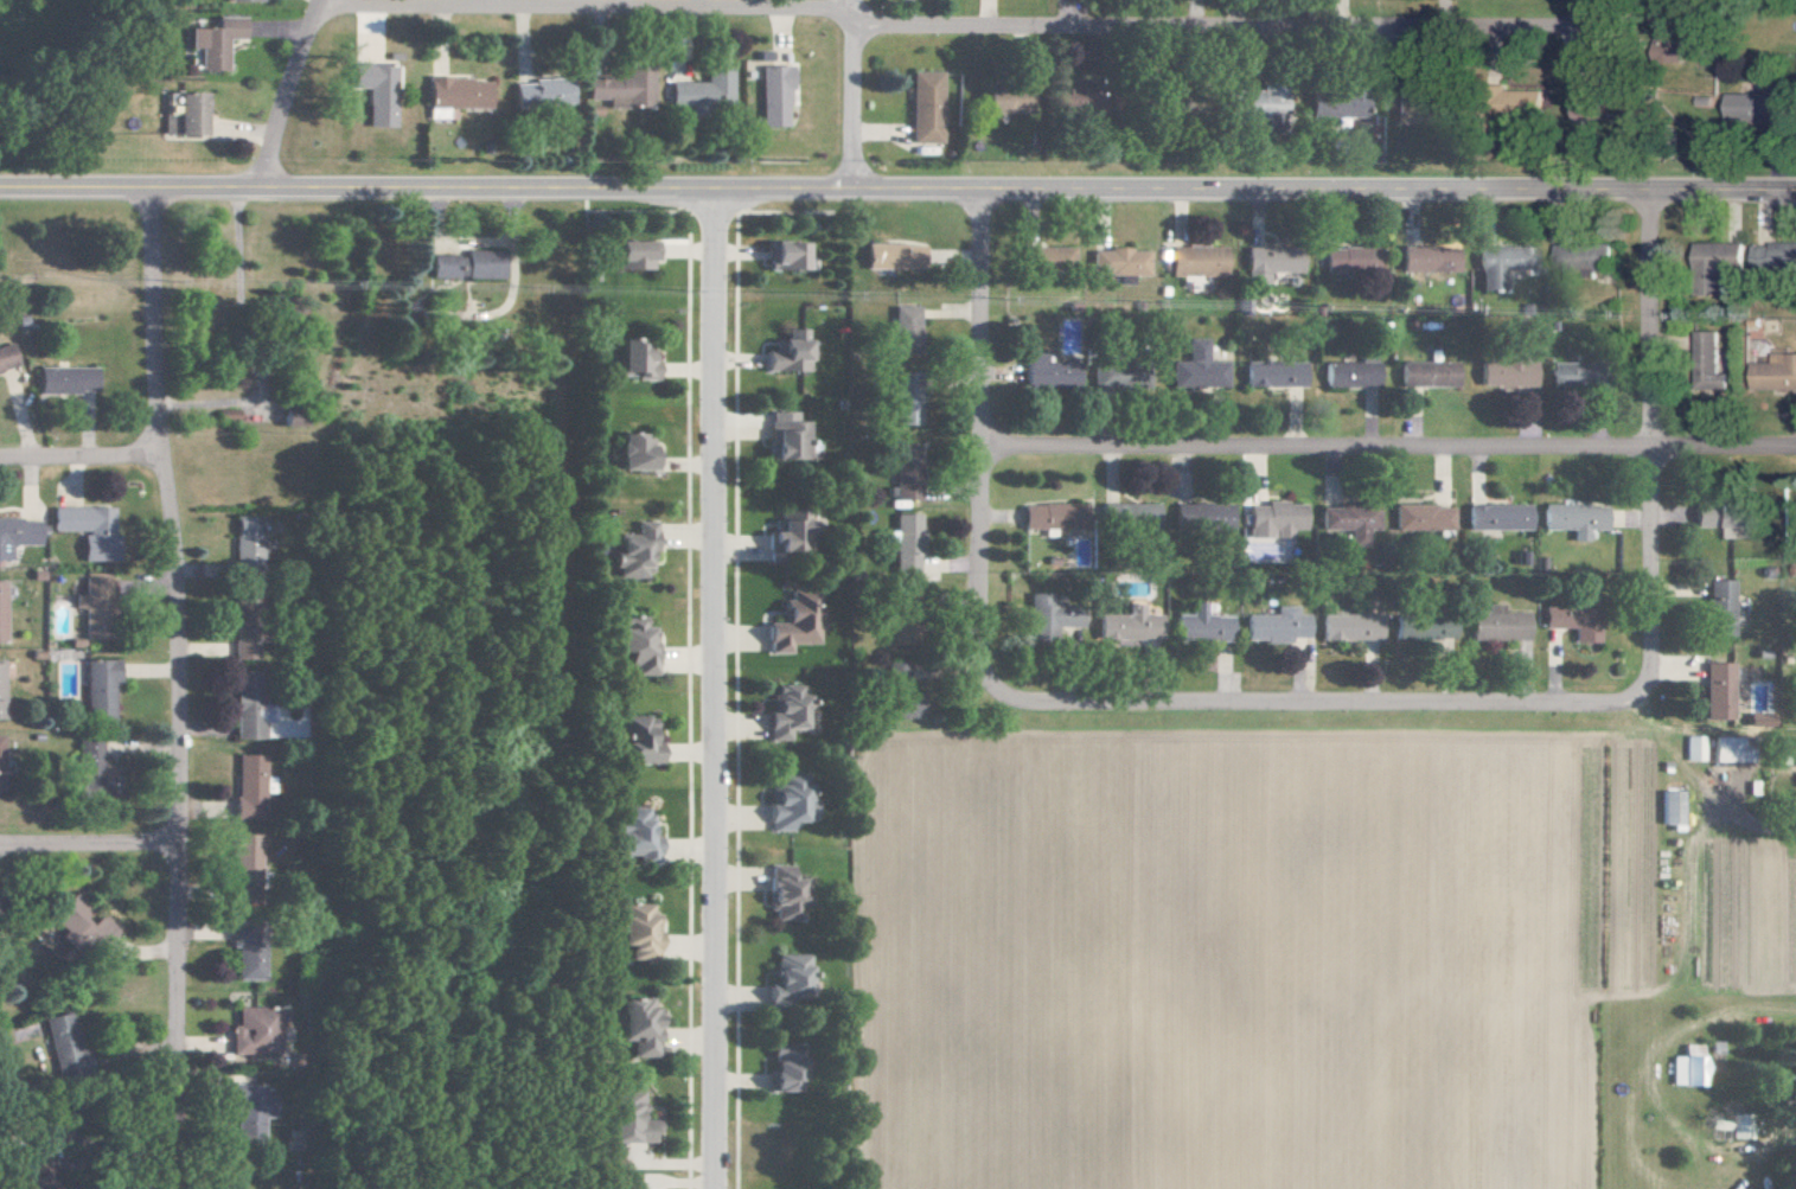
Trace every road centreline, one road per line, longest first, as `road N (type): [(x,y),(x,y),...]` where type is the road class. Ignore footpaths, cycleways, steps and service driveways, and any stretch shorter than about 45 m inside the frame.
road 1 (residential): [(1795,192),(0,185)]
road 2 (residential): [(153,185),(154,416),(179,602),(178,1029),(139,1188)]
road 3 (residential): [(711,191),(716,1188)]
road 4 (residential): [(1795,447),(979,448)]
road 5 (residential): [(1585,15),(1564,27),(878,26),(848,18)]
road 6 (residential): [(1643,701),(1024,703),(986,684)]
road 7 (residential): [(848,18),(822,7),(315,4)]
road 8 (residential): [(1653,190),(1653,666),(1643,701)]
road 9 (residential): [(977,188),(978,635),(986,684)]
road 10 (residential): [(316,0),(256,184)]
road 11 (residential): [(846,0),(848,186)]
road 12 (residential): [(0,842),(180,839)]
road 13 (residential): [(160,456),(0,459)]

